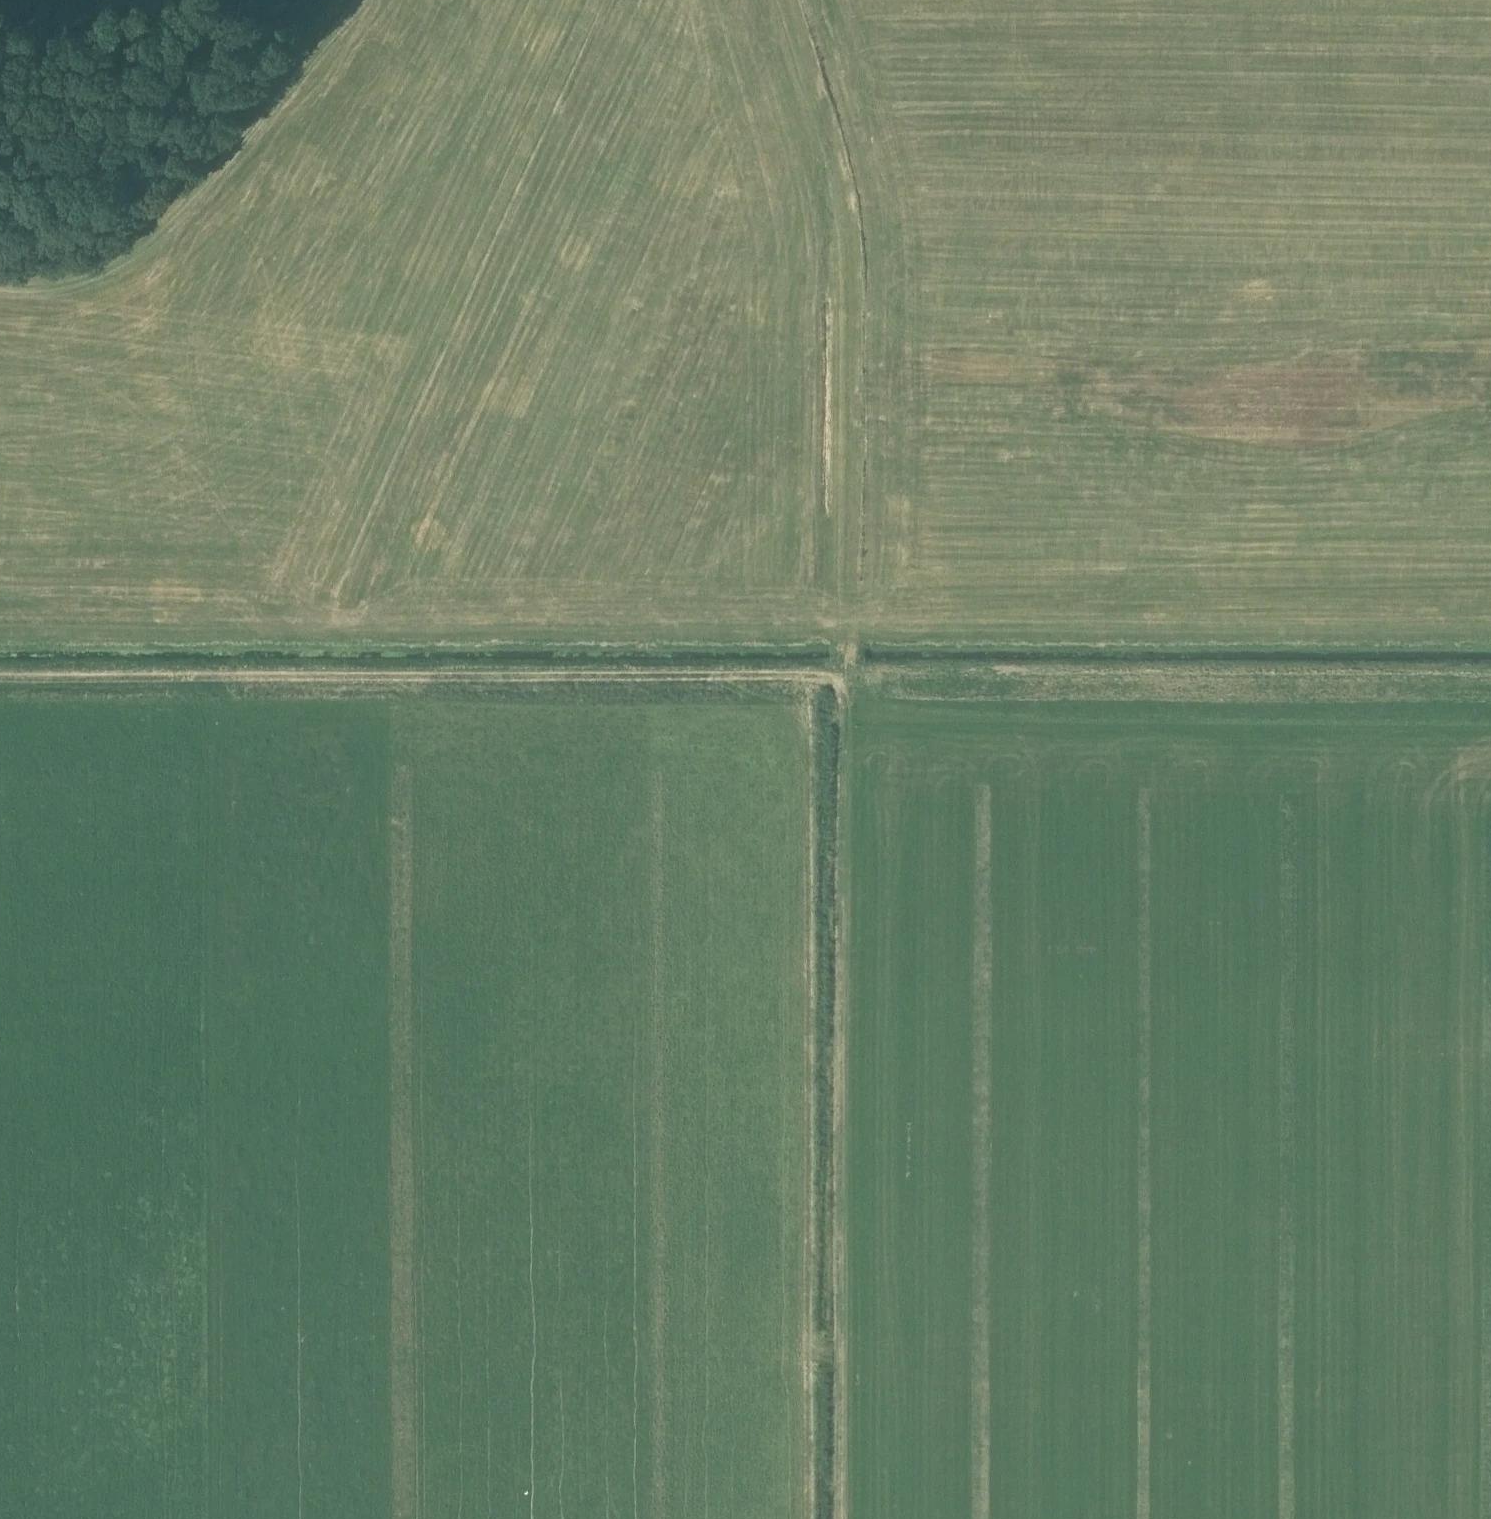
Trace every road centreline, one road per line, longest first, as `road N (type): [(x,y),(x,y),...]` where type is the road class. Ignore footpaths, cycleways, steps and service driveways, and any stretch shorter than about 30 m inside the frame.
road 1 (track): [(843,671),(838,1518)]

